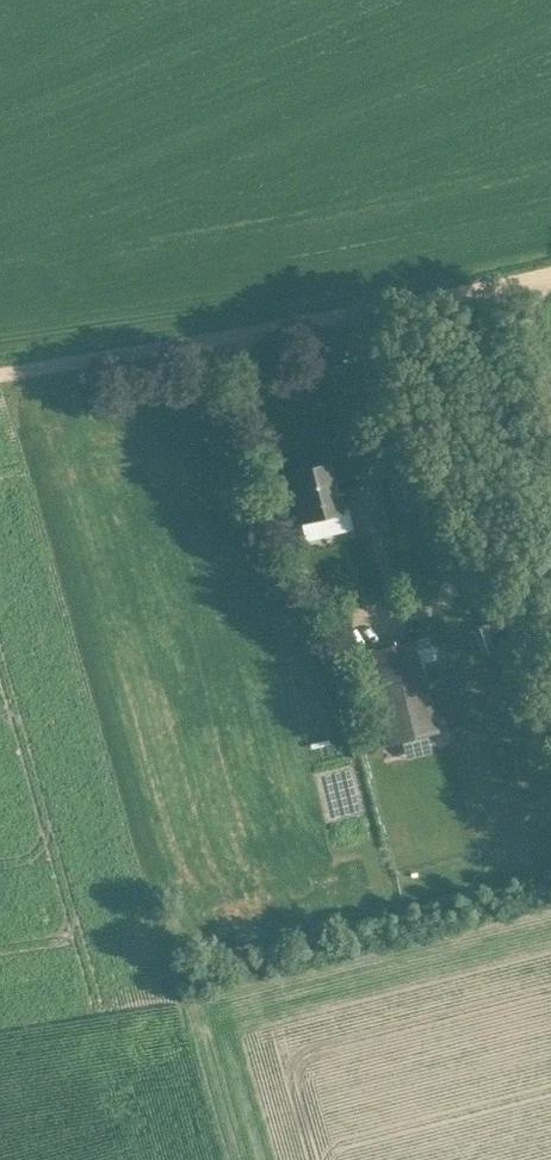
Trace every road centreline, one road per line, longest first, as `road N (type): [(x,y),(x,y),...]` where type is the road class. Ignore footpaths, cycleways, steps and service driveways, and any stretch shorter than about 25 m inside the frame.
road 1 (track): [(0,374),(550,273)]
road 2 (track): [(517,282),(550,423)]

